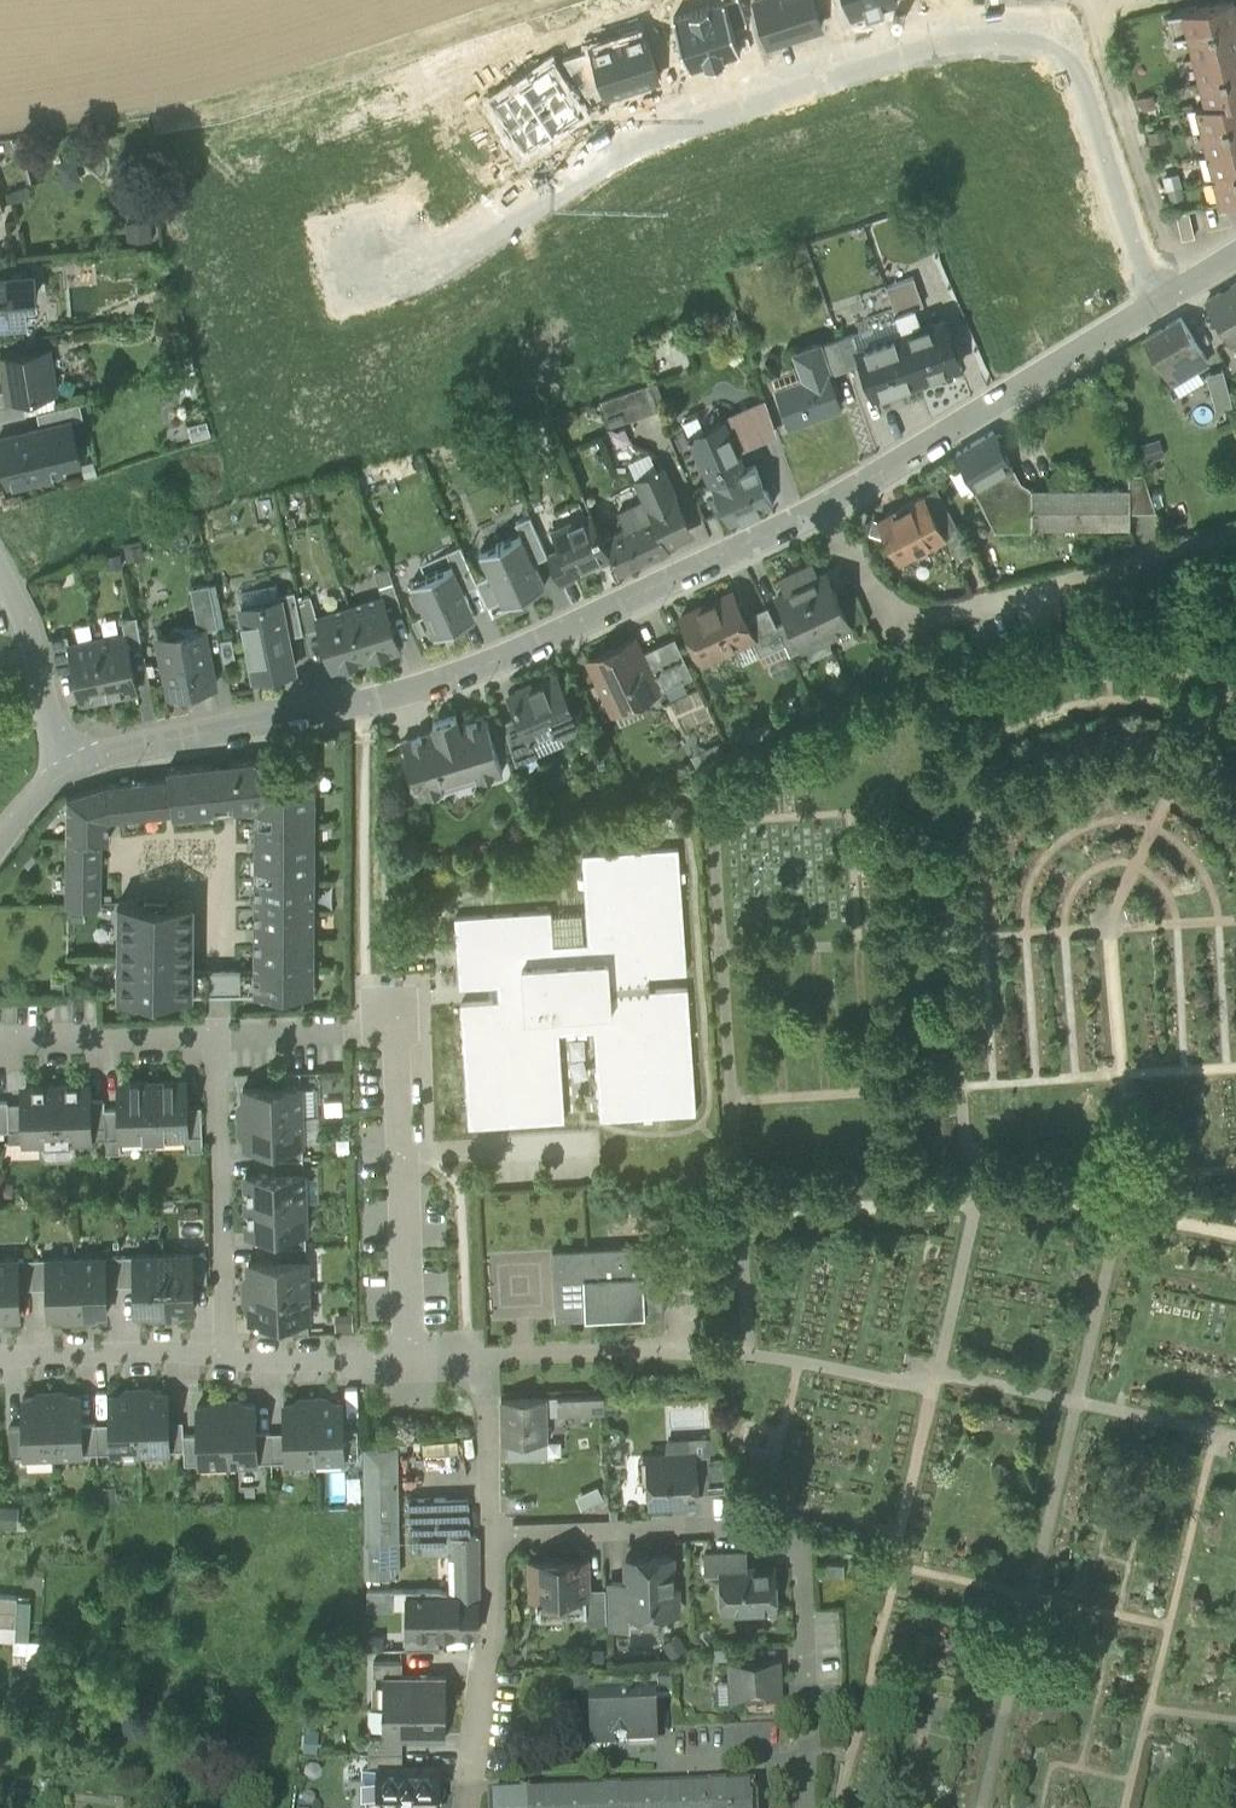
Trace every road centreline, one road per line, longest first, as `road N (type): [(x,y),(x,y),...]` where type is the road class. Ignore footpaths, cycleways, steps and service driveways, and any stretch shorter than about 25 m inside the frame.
road 1 (residential): [(1170,308),(817,513),(528,648),(356,707),(72,760)]
road 2 (unclassified): [(360,256),(446,253),(624,138),(809,71),(1038,30),(1081,52),(1170,308)]
road 3 (residential): [(492,1532),(727,1525),(802,1550),(810,1769)]
road 4 (residential): [(396,1031),(409,1364),(227,1363)]
road 5 (residential): [(216,1043),(227,1363)]
road 6 (residential): [(492,1532),(495,1639),(482,1672),(469,1807)]
road 7 (residential): [(227,1363),(181,1356),(0,1359)]
road 8 (residential): [(0,1049),(216,1043)]
road 9 (unclassified): [(72,760),(0,572)]
road 10 (residential): [(216,1043),(345,1033)]
road 11 (residential): [(492,1532),(487,1405)]

